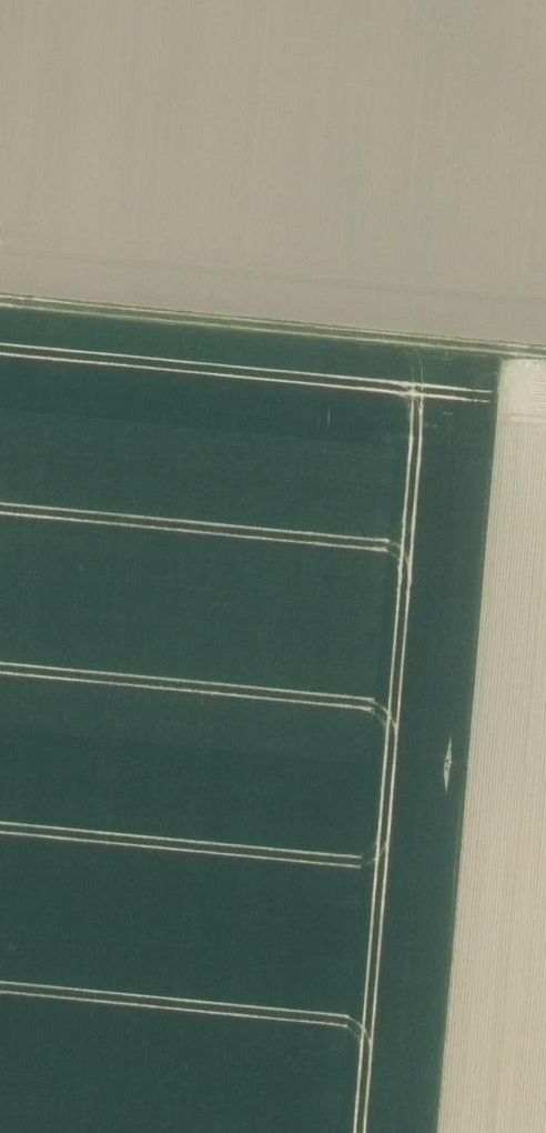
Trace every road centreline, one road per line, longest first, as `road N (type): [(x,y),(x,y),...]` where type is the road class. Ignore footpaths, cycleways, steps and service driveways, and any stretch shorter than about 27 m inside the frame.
road 1 (track): [(0,302),(545,353)]

